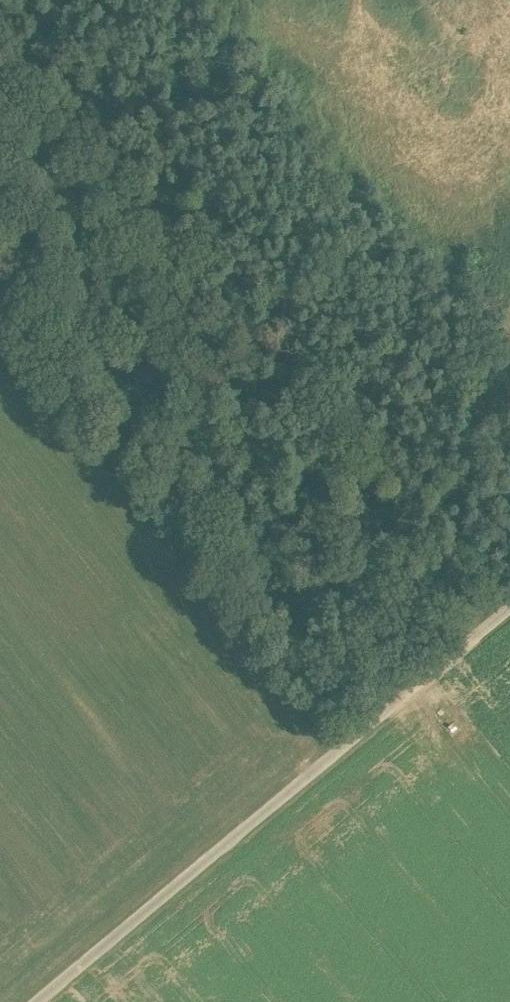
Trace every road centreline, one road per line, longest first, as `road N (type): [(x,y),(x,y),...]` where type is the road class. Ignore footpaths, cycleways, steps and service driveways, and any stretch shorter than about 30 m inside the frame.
road 1 (unclassified): [(43,1001),(509,603)]

